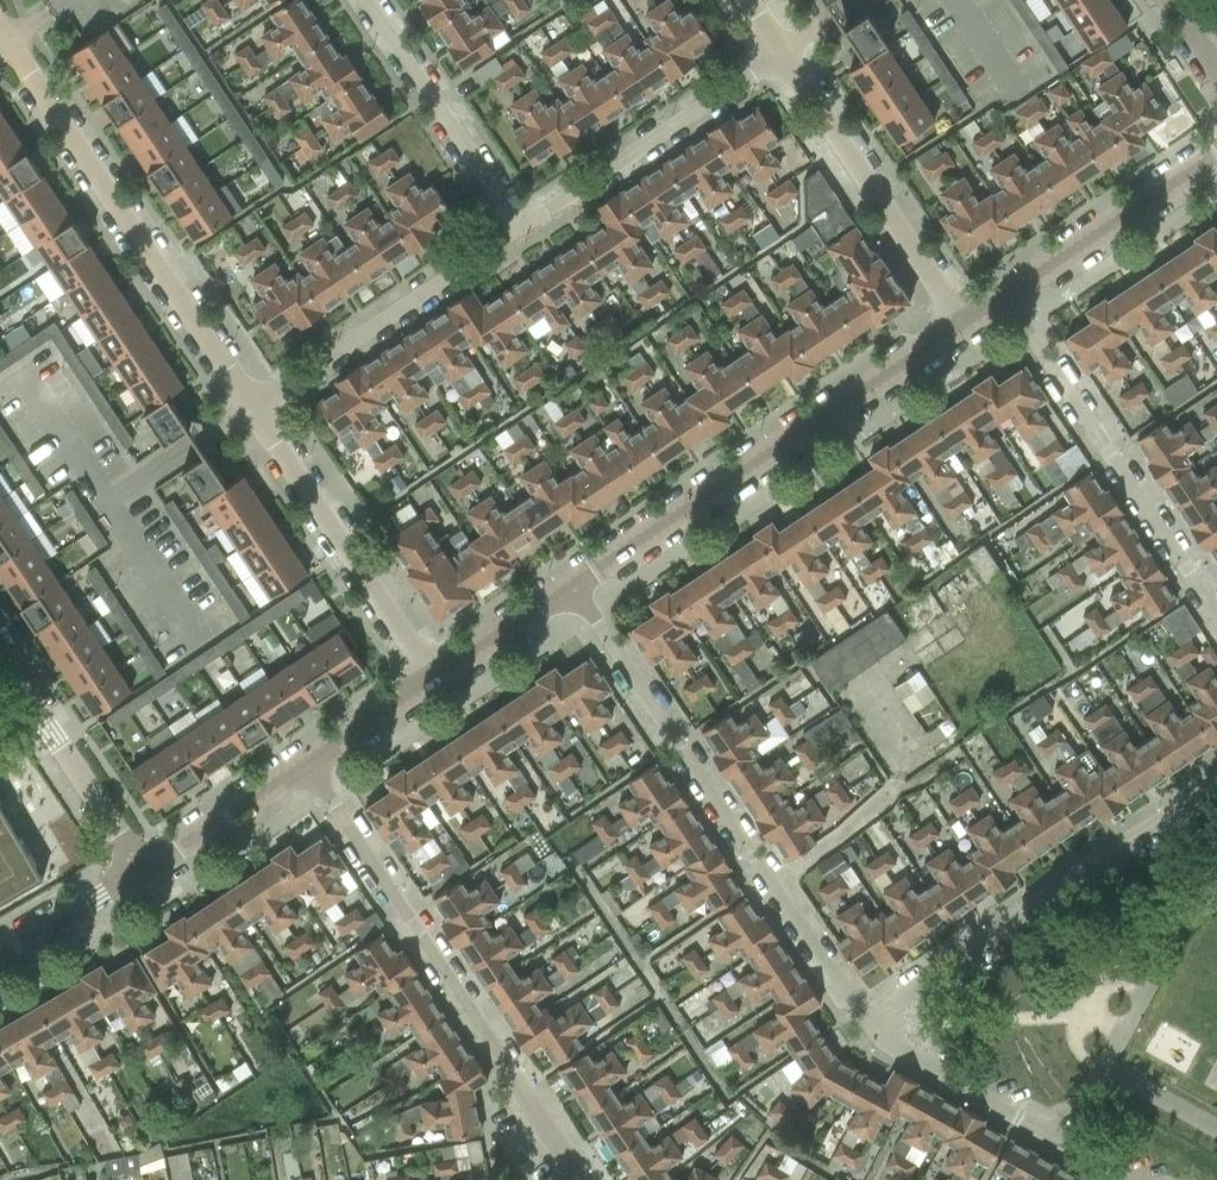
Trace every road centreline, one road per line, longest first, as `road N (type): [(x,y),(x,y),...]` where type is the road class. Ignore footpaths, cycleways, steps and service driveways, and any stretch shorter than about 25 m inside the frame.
road 1 (residential): [(573,588),(857,1011),(884,1024)]
road 2 (residential): [(582,1179),(307,764)]
road 3 (tertiary): [(573,588),(964,330)]
road 4 (residential): [(253,407),(0,27)]
road 5 (residential): [(1216,782),(897,1000),(884,1024)]
road 6 (residential): [(1216,611),(1004,303)]
road 7 (residential): [(780,55),(964,330)]
road 8 (residential): [(431,679),(253,407)]
road 9 (residential): [(253,407),(520,230)]
road 10 (residential): [(520,230),(780,55)]
road 11 (residential): [(884,1024),(899,1053),(1131,1179)]
road 12 (residential): [(520,230),(366,0)]
road 13 (tertiary): [(1004,303),(1216,157)]
road 14 (residential): [(0,658),(142,870)]
road 15 (tertiary): [(142,870),(307,764)]
road 16 (tertiary): [(431,679),(573,588)]
road 17 (tertiary): [(0,955),(142,870)]
road 18 (tertiary): [(307,764),(431,679)]

